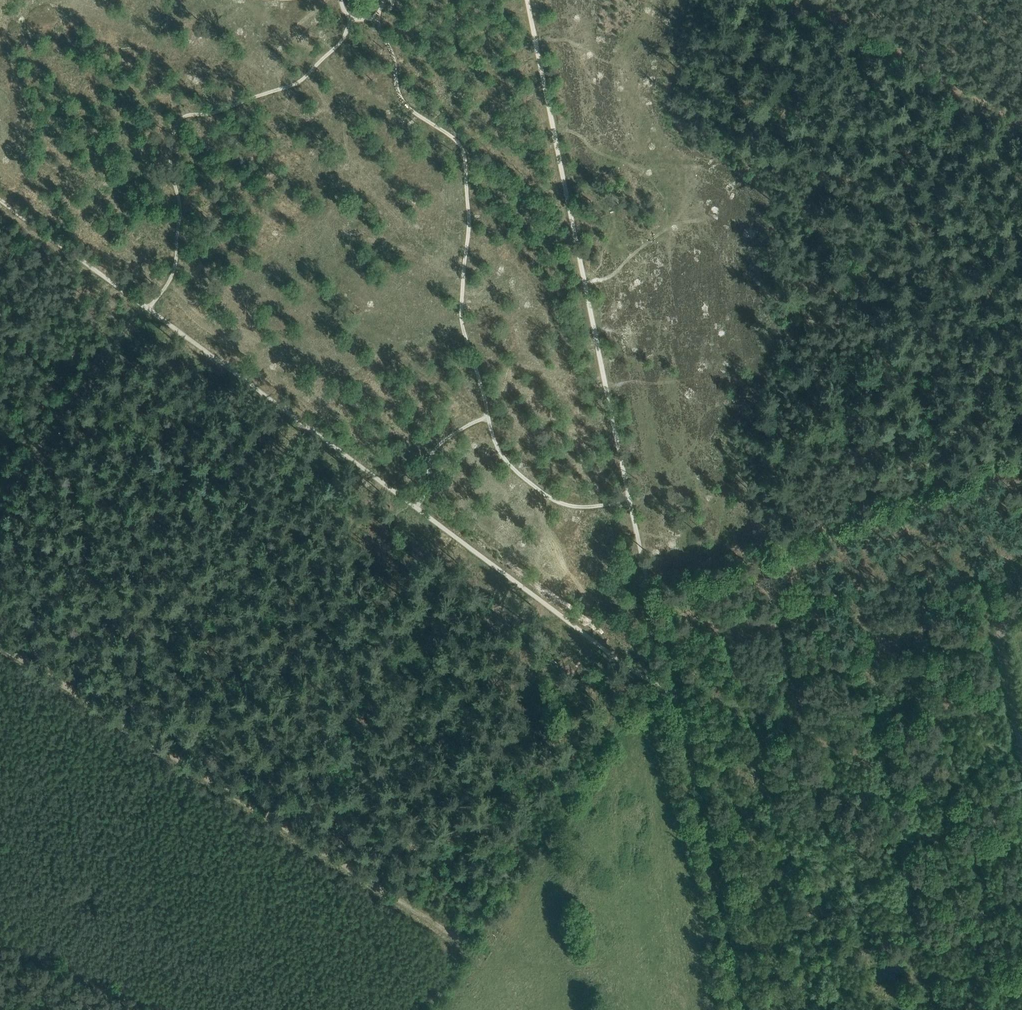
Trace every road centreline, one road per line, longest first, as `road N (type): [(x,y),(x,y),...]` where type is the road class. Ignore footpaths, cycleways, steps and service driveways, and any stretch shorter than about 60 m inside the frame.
road 1 (unclassified): [(1021,732),(1005,641),(1005,628),(1021,612)]

